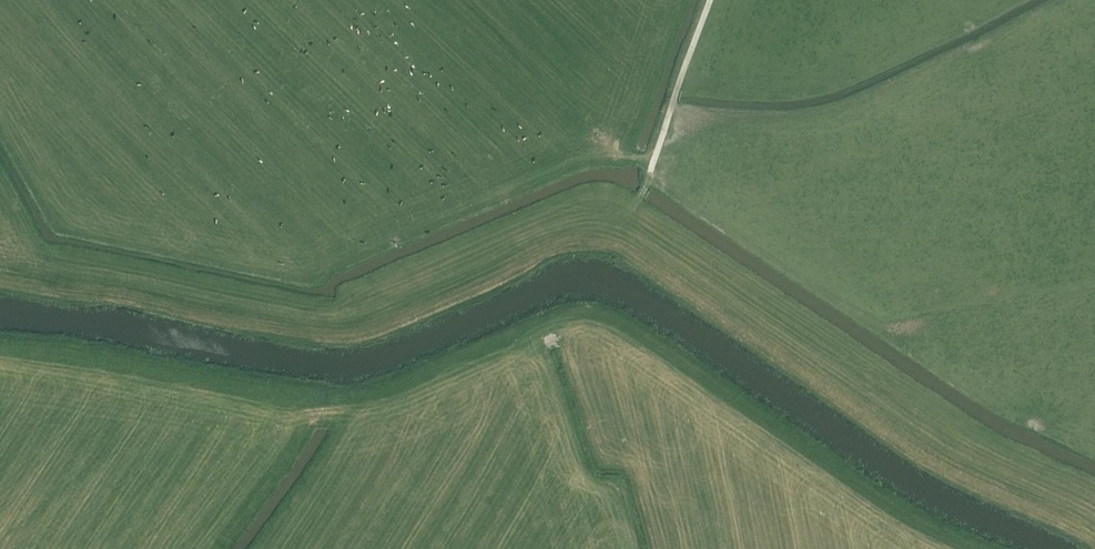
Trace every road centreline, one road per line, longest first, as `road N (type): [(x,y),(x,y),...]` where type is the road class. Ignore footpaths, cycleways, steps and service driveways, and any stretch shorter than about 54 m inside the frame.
road 1 (track): [(709,0),(652,168)]

